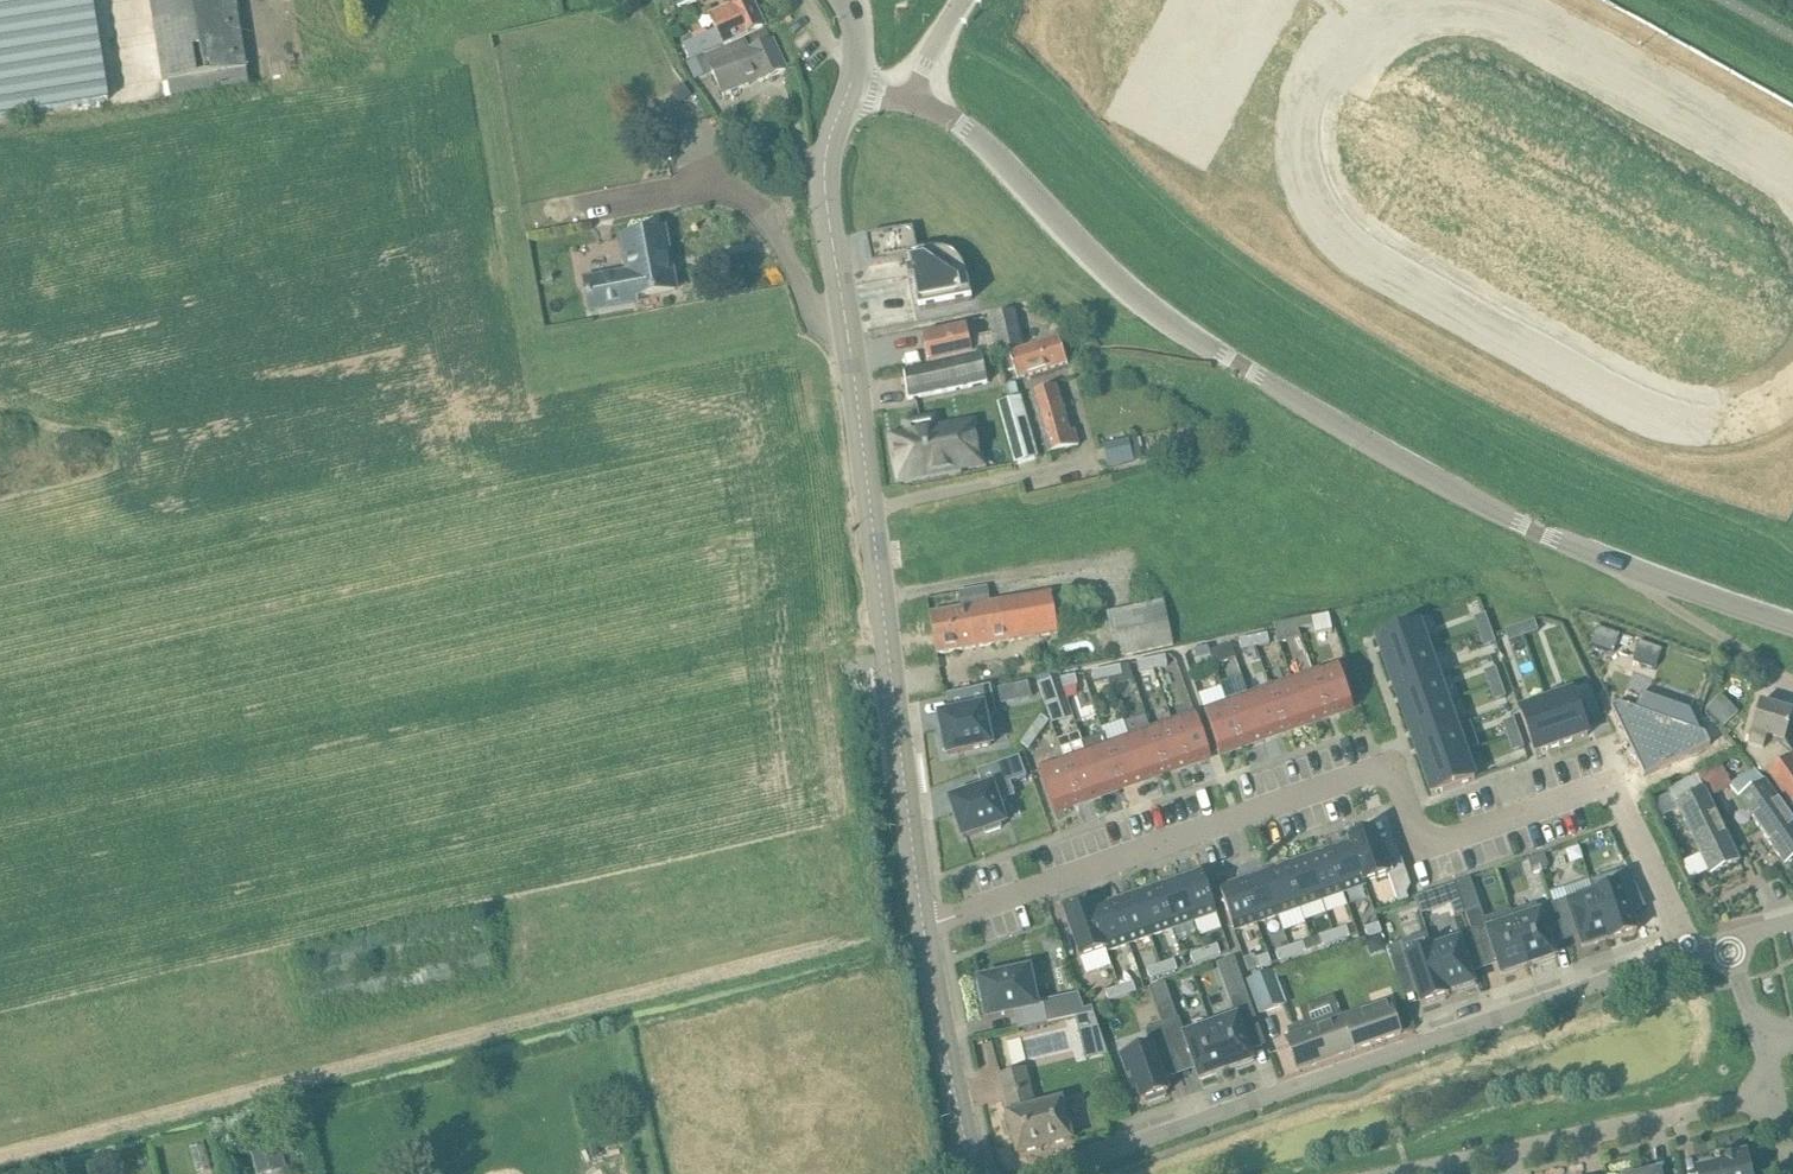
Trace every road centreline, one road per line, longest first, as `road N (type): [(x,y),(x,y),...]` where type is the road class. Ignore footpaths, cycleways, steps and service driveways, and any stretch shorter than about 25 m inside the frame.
road 1 (tertiary): [(1792,625),(1535,531),(1238,367),(1154,314),(976,135),(914,97)]
road 2 (residential): [(1691,952),(1616,783),(1423,849),(1392,765),(921,925)]
road 3 (unclassified): [(1057,1173),(1691,952)]
road 4 (residential): [(0,615),(408,550),(424,570),(591,533)]
road 5 (tertiary): [(921,925),(864,474)]
road 6 (tertiary): [(864,474),(826,182),(827,140),(853,89)]
road 7 (residential): [(1406,1173),(1771,1097)]
road 8 (residential): [(591,533),(462,305),(436,283),(414,278)]
road 9 (residential): [(414,278),(111,330)]
road 10 (residential): [(80,138),(383,89)]
road 11 (residential): [(591,533),(864,474)]
road 12 (tertiary): [(976,1173),(921,925)]
road 13 (residential): [(80,138),(111,330)]
road 14 (residential): [(383,89),(414,278)]
road 15 (residential): [(59,0),(80,138)]

